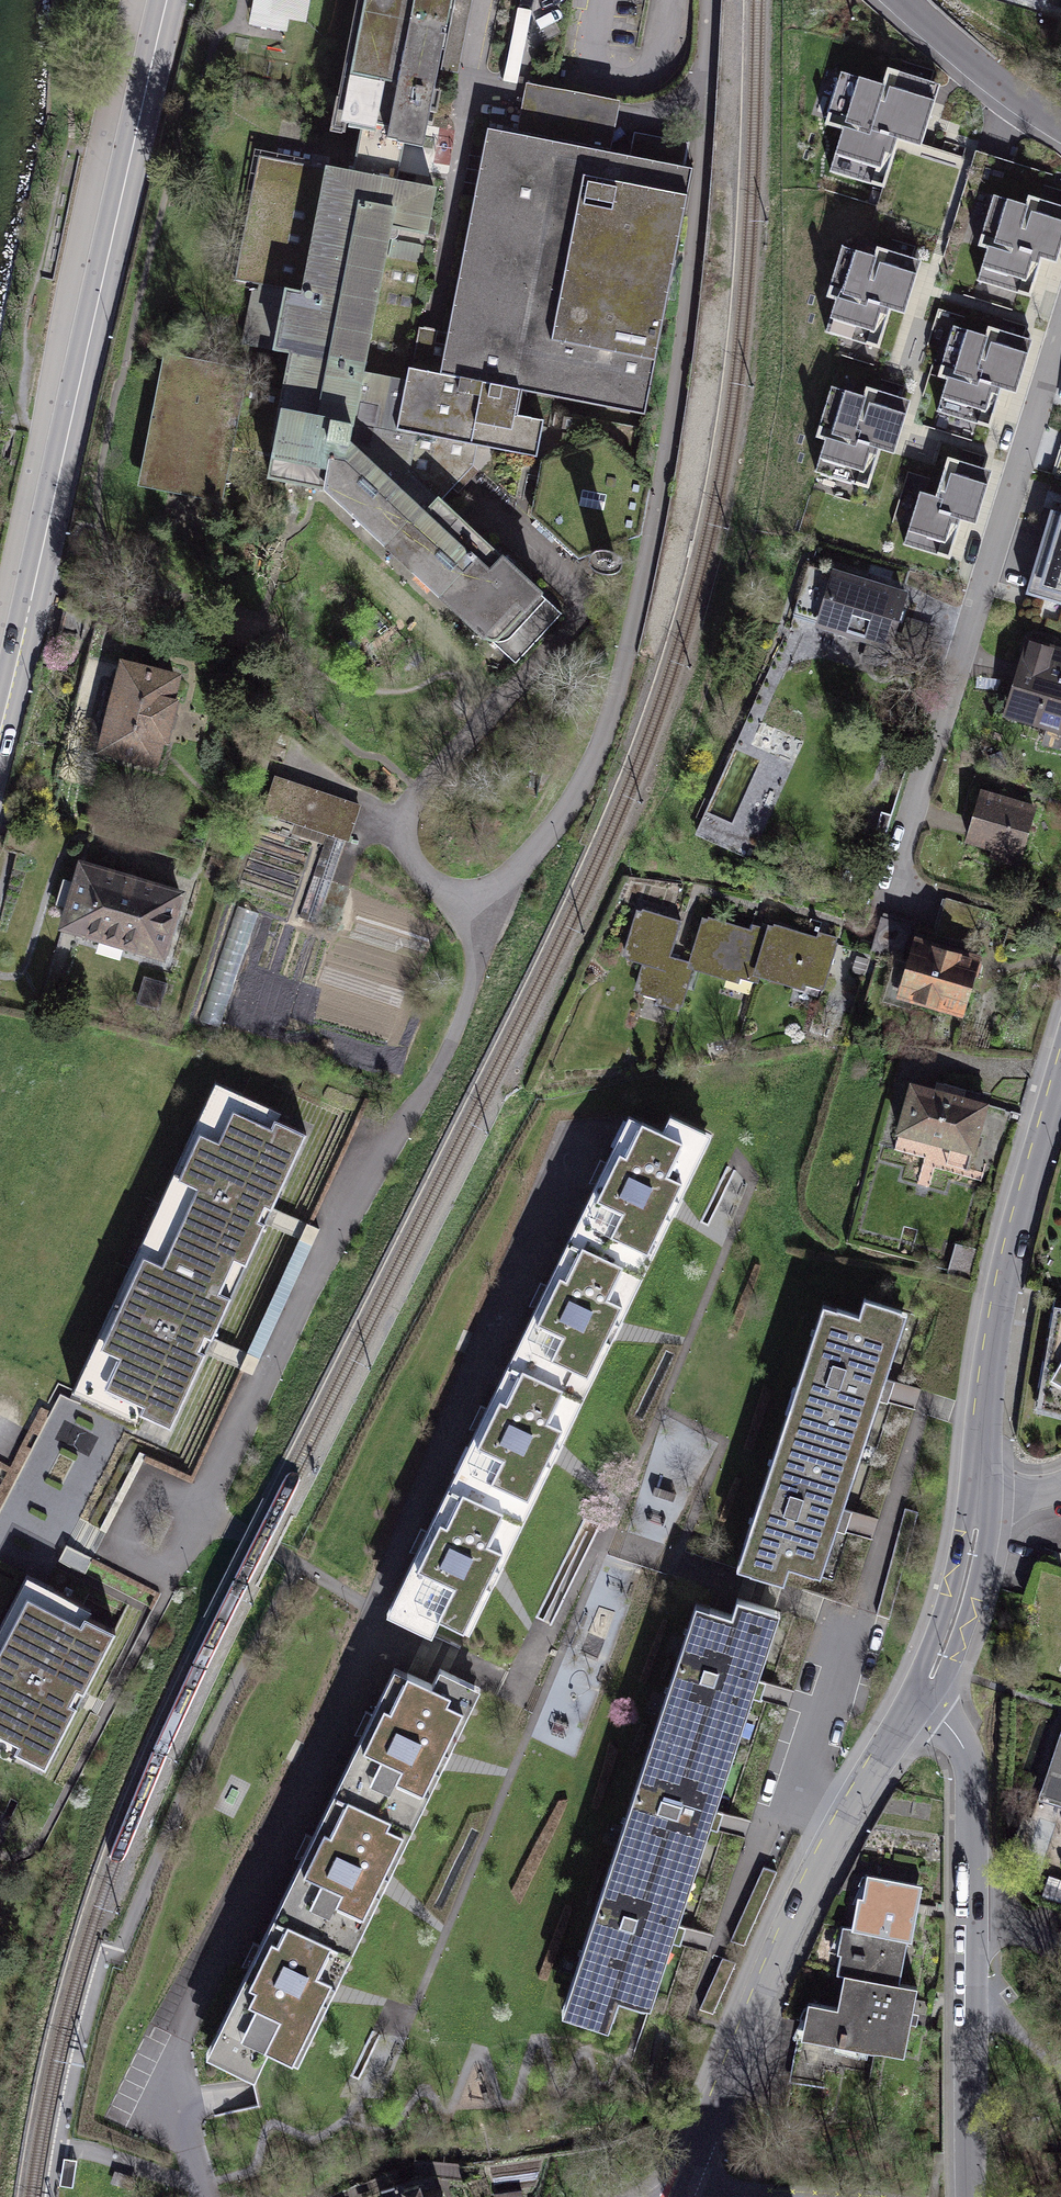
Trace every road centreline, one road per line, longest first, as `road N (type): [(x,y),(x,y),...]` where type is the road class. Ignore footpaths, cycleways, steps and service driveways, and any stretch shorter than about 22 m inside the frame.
road 1 (primary): [(0,736),(169,0)]
road 2 (residential): [(681,2196),(797,1921),(871,1772),(917,1703)]
road 3 (residential): [(1060,1083),(1006,1277),(982,1497)]
road 4 (residential): [(973,1901),(970,2196)]
road 5 (residential): [(917,1703),(943,1680),(975,1601),(987,1536),(982,1497)]
road 6 (residential): [(917,1703),(949,1725),(970,1763),(973,1901)]
road 7 (residential): [(982,1497),(917,1703)]
road 8 (residential): [(1060,123),(991,76),(905,0)]

